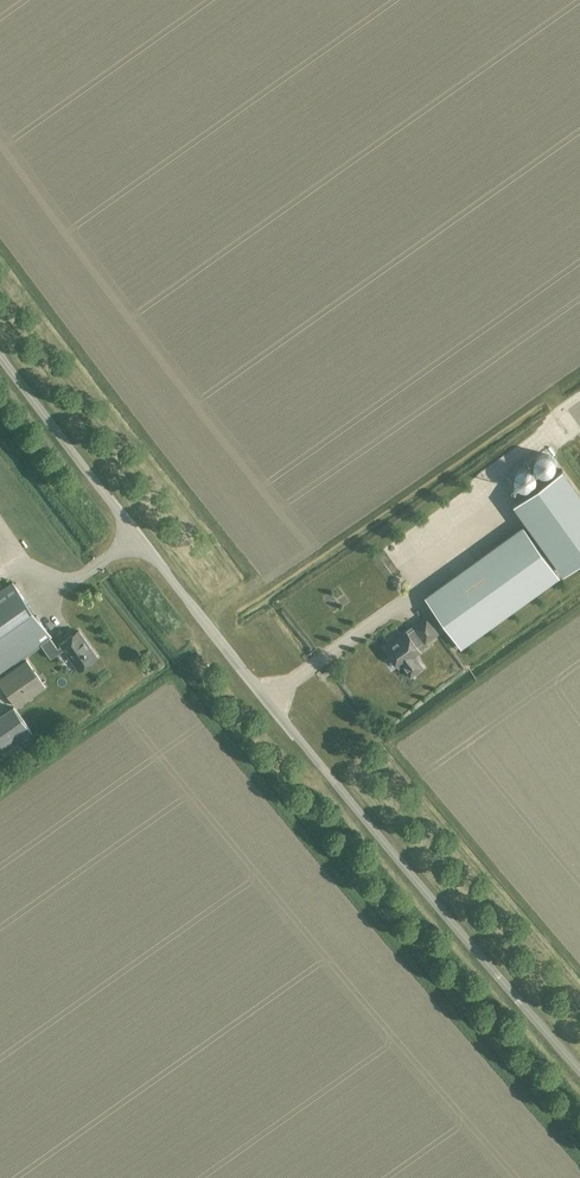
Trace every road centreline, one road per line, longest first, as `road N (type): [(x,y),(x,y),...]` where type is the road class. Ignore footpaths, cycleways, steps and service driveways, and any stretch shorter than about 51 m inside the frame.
road 1 (tertiary): [(0,355),(366,821),(579,1069)]

